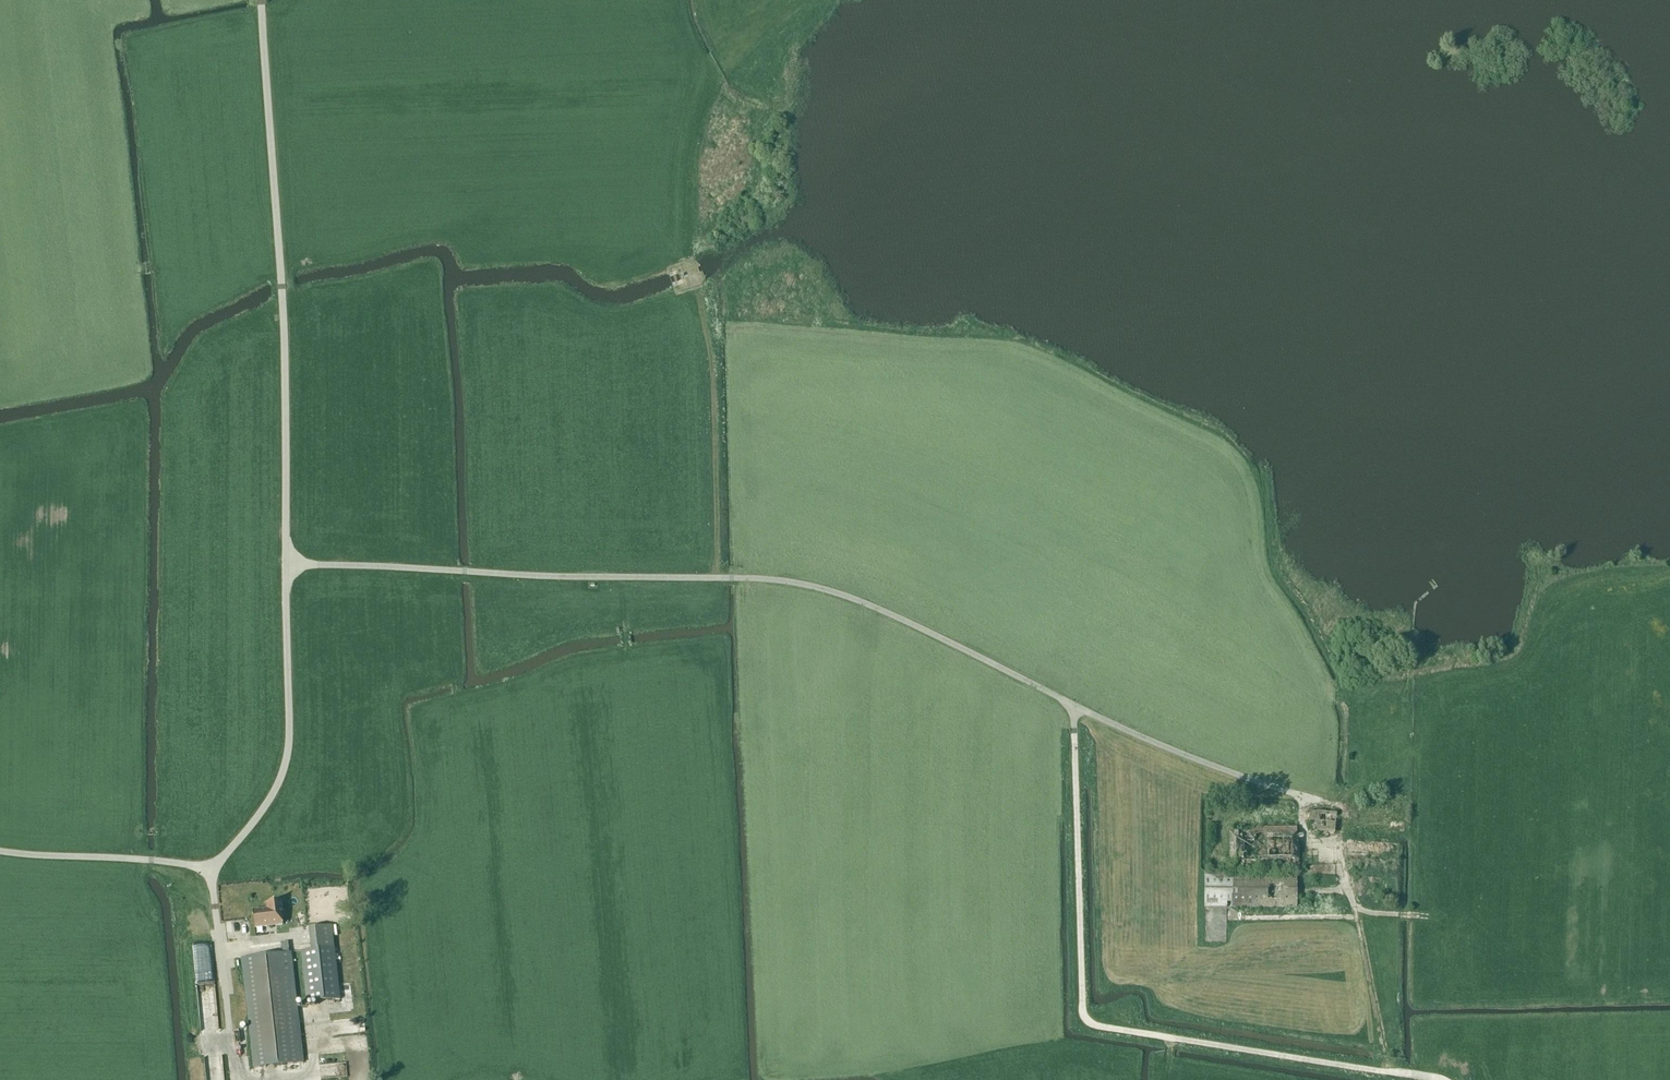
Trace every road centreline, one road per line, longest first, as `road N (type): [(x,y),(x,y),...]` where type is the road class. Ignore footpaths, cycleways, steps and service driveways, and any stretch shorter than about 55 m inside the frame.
road 1 (unclassified): [(1408,1075),(1087,1021),(1074,705),(880,609),(769,578),(286,564)]
road 2 (unclassified): [(286,564),(283,287),(262,0)]
road 3 (unclassified): [(0,851),(214,868),(275,790),(286,760),(286,564)]

